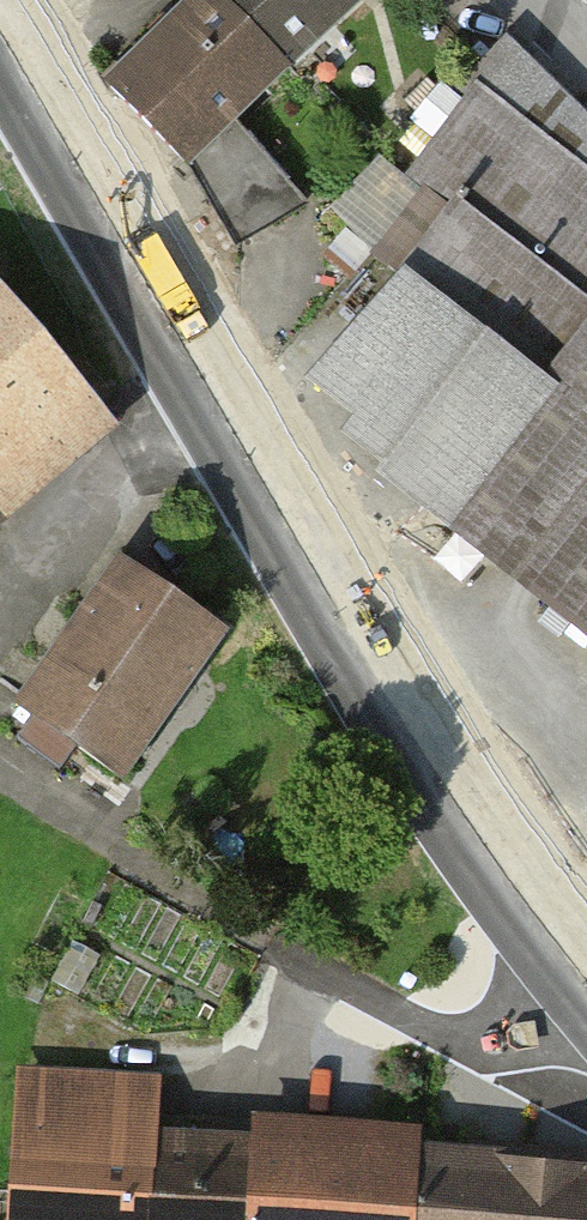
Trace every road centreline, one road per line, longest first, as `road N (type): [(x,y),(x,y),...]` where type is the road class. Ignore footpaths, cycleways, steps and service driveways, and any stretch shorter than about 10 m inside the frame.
road 1 (secondary): [(586,986),(424,765),(0,42)]

